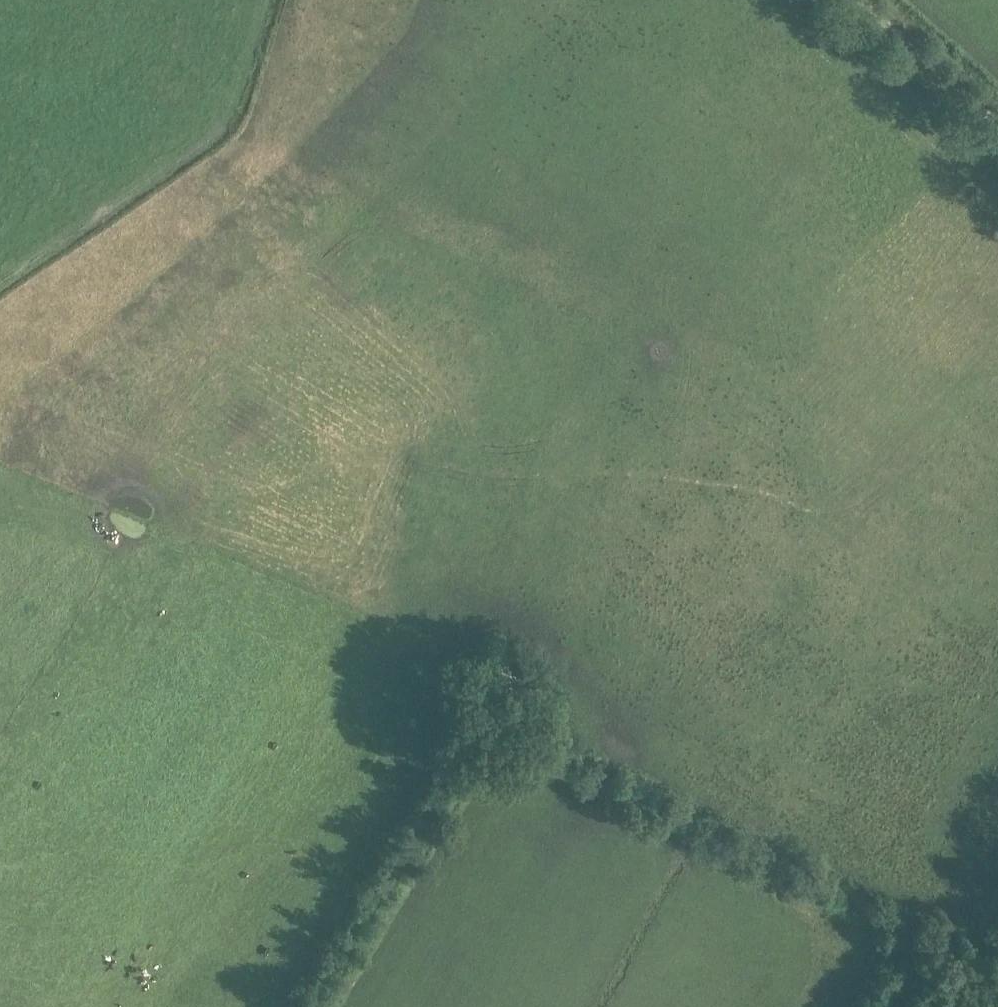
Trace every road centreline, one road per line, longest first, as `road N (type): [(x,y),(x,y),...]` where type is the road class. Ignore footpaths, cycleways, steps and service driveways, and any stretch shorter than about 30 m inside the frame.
road 1 (track): [(997,119),(864,0)]

